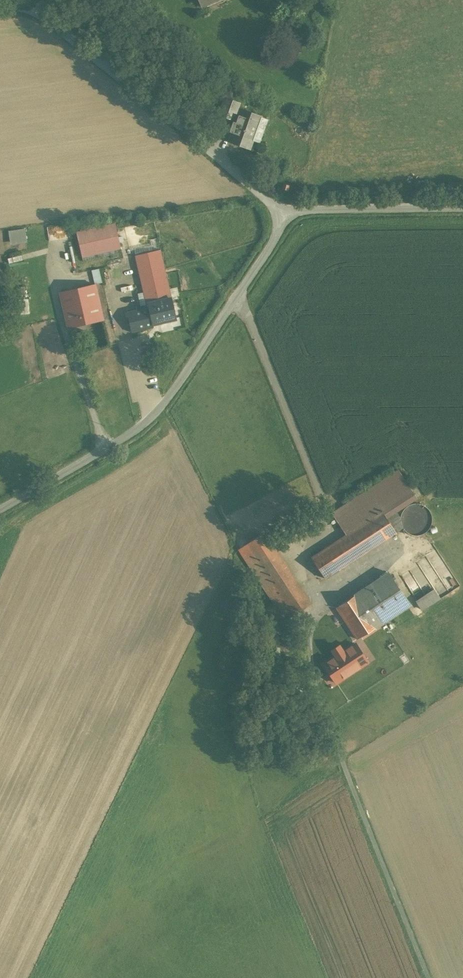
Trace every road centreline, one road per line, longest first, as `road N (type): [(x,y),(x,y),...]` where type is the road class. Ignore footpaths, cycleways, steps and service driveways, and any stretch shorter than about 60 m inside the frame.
road 1 (residential): [(0,508),(135,429),(160,404),(291,209)]
road 2 (unclassified): [(0,6),(33,9),(266,200),(291,209)]
road 3 (unclassified): [(291,209),(462,207)]

